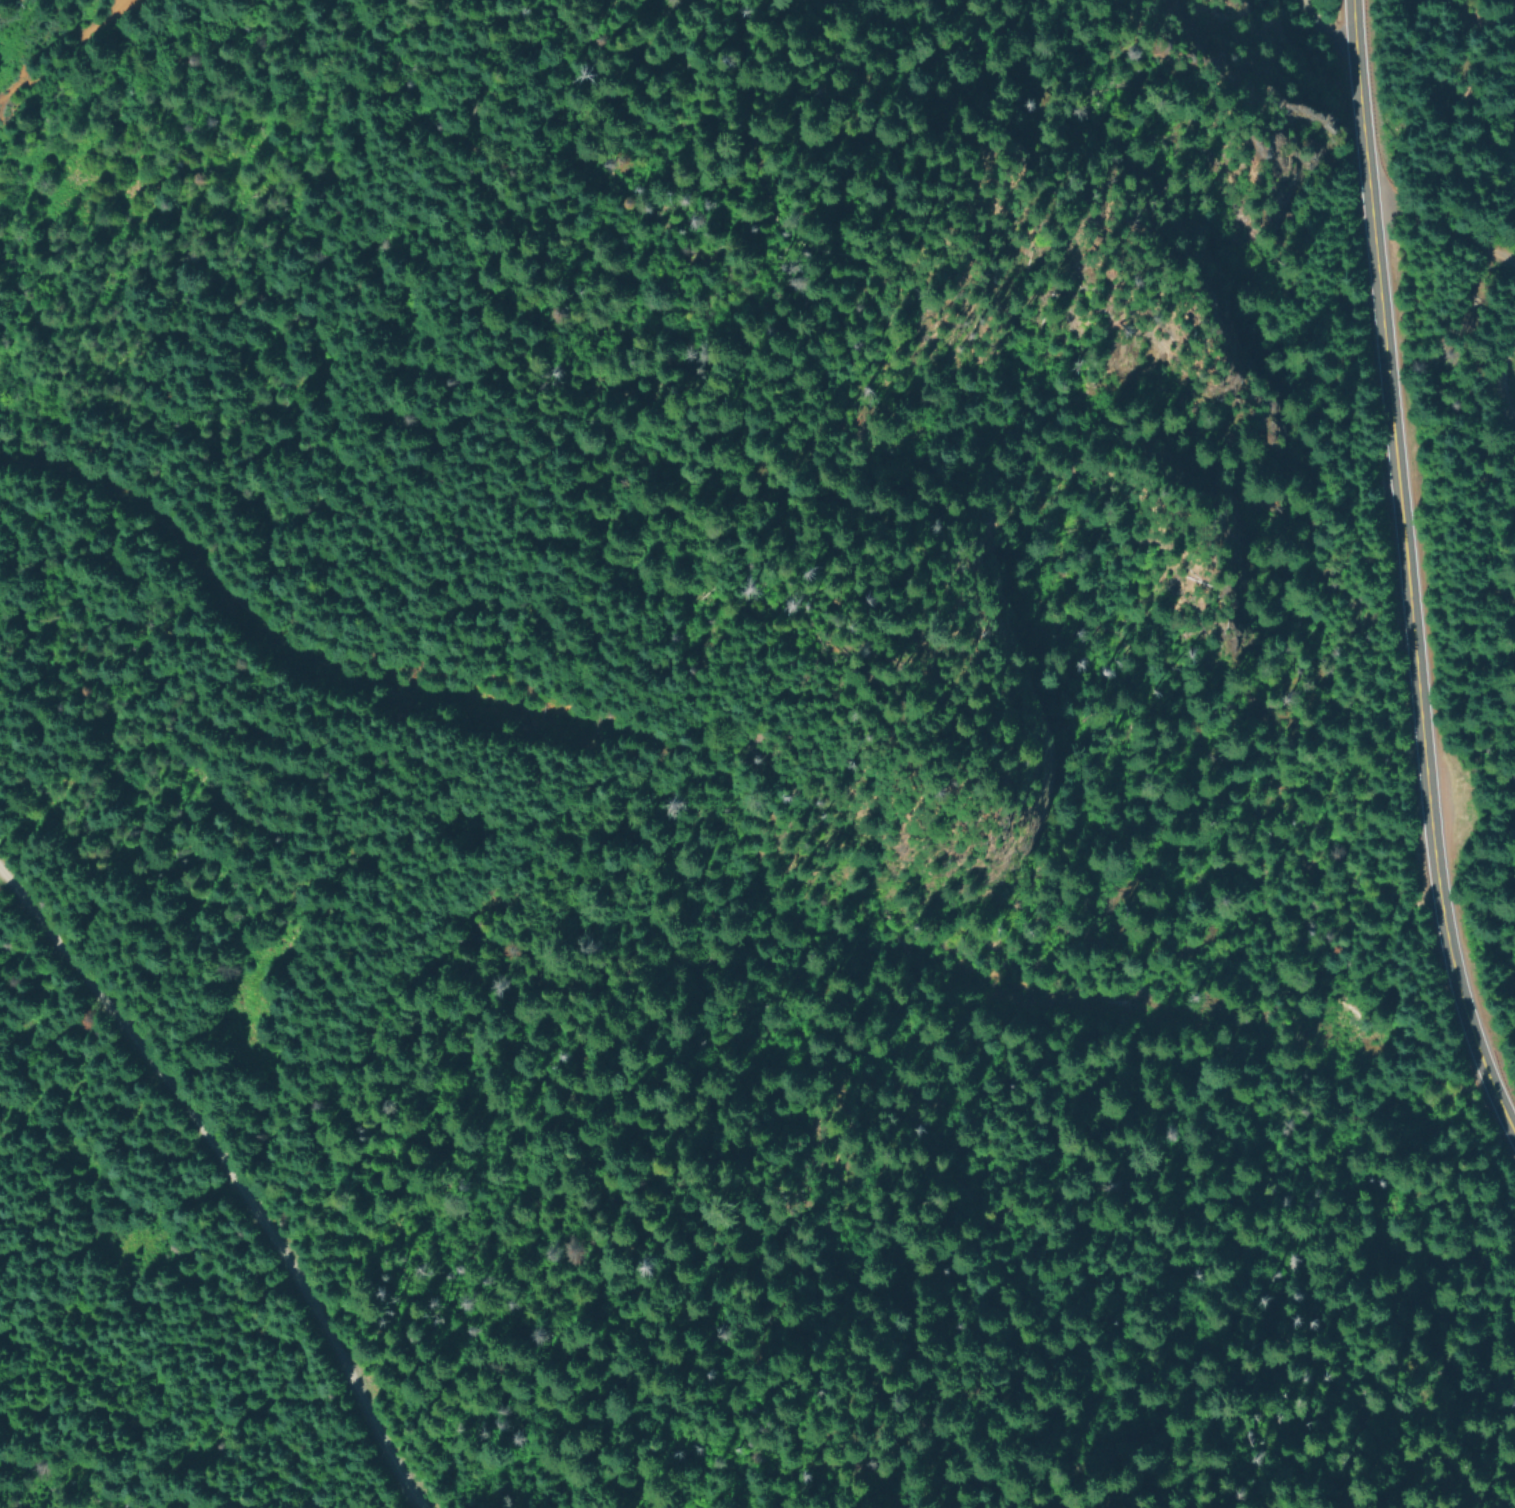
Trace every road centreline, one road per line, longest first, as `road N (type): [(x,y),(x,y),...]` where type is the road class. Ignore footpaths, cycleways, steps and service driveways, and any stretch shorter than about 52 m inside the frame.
road 1 (primary): [(1357,0),(1426,848),(1445,975),(1479,1085),(1514,1159)]
road 2 (track): [(417,1507),(255,1214),(0,867)]

